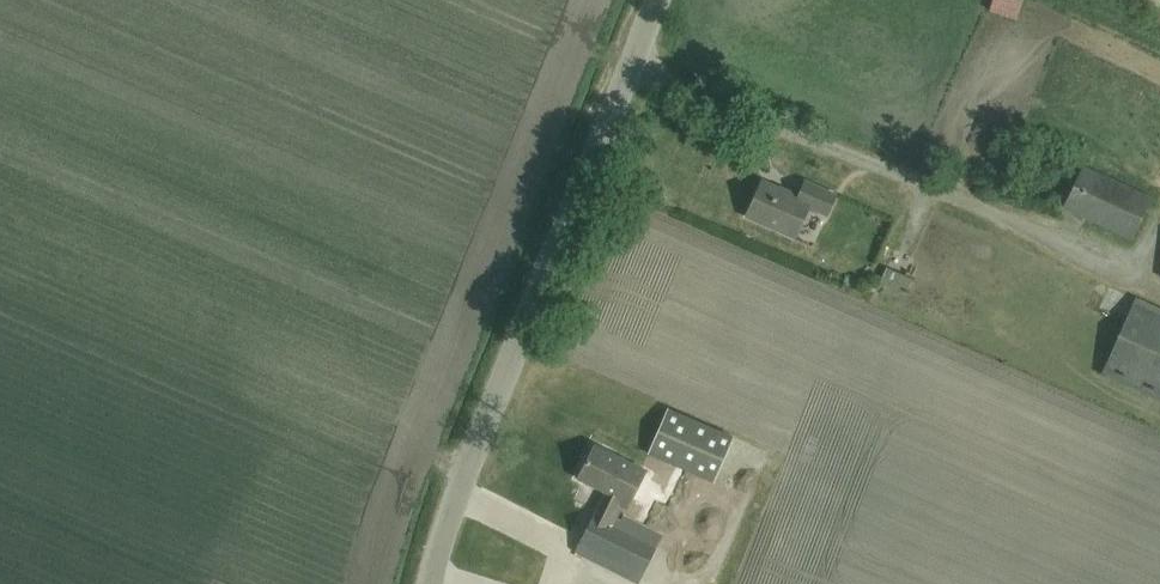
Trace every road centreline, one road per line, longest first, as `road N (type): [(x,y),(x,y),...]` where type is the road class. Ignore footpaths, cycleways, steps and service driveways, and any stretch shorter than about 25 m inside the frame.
road 1 (unclassified): [(425,583),(438,533),(656,0)]

